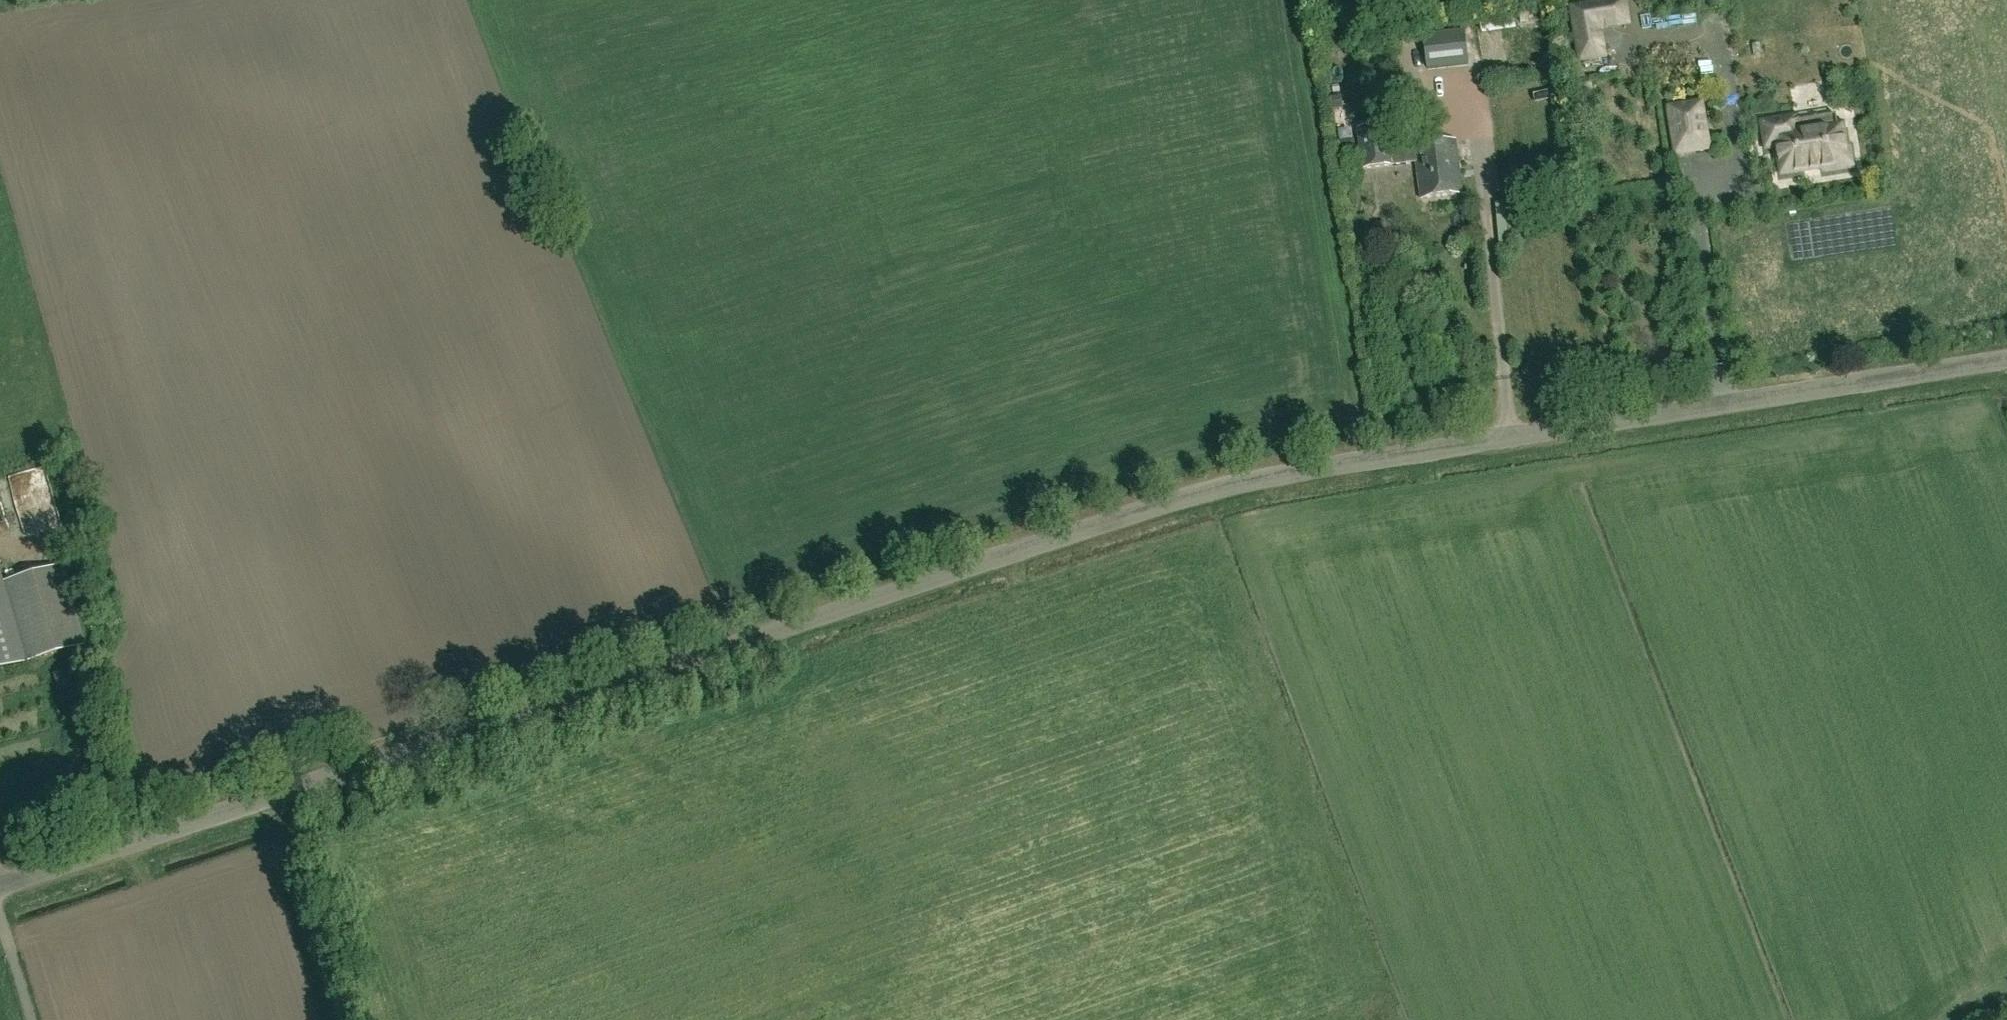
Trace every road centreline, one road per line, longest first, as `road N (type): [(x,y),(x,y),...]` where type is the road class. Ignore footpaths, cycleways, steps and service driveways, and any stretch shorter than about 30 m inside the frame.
road 1 (unclassified): [(0,885),(1193,495),(2006,358)]

